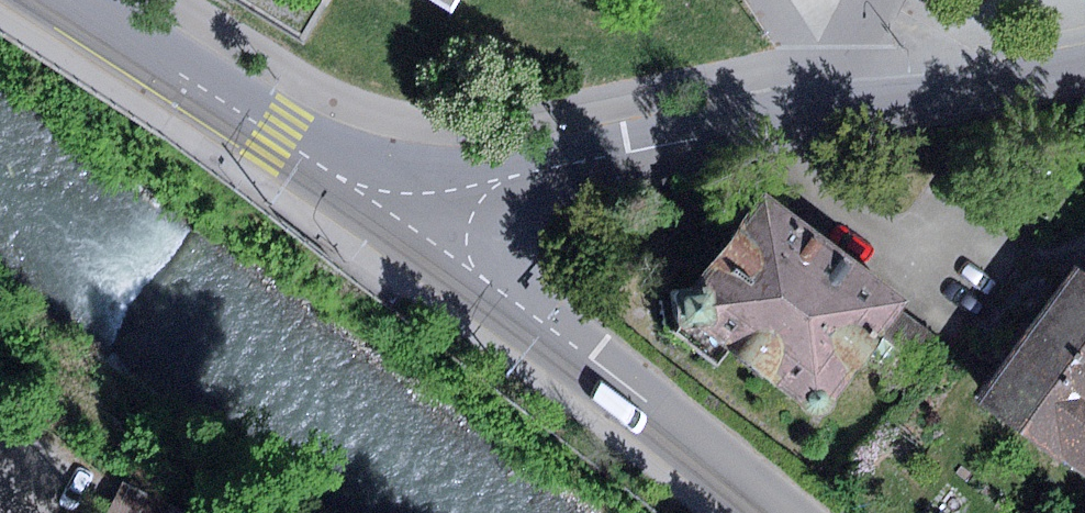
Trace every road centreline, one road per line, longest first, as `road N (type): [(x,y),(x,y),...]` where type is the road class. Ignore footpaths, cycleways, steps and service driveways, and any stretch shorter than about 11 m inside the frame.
road 1 (unclassified): [(404,177),(428,219),(478,273),(784,512)]
road 2 (secondary): [(404,177),(521,167),(852,107)]
road 3 (secondary): [(63,0),(278,138),(404,177)]
road 4 (secondary): [(852,107),(1084,65)]

